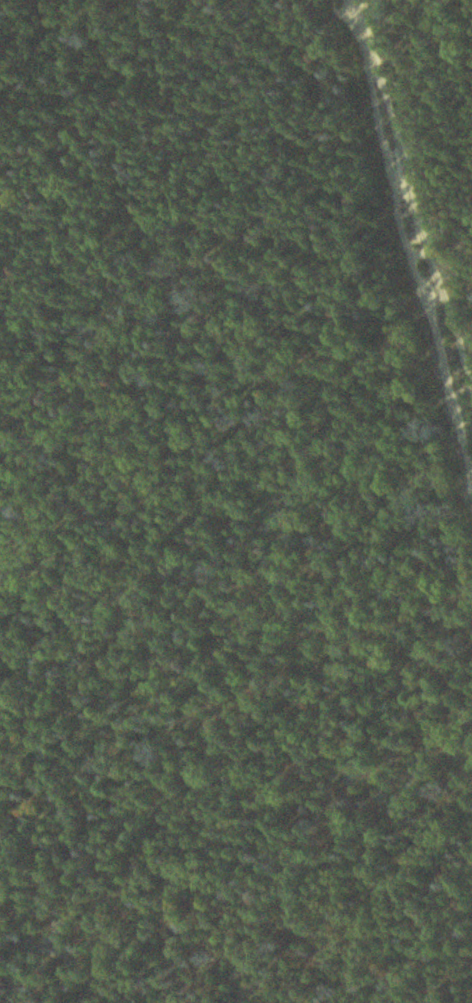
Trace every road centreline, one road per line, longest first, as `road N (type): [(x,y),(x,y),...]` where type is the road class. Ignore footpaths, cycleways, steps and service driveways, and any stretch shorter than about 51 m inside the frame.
road 1 (track): [(471,433),(354,0)]

